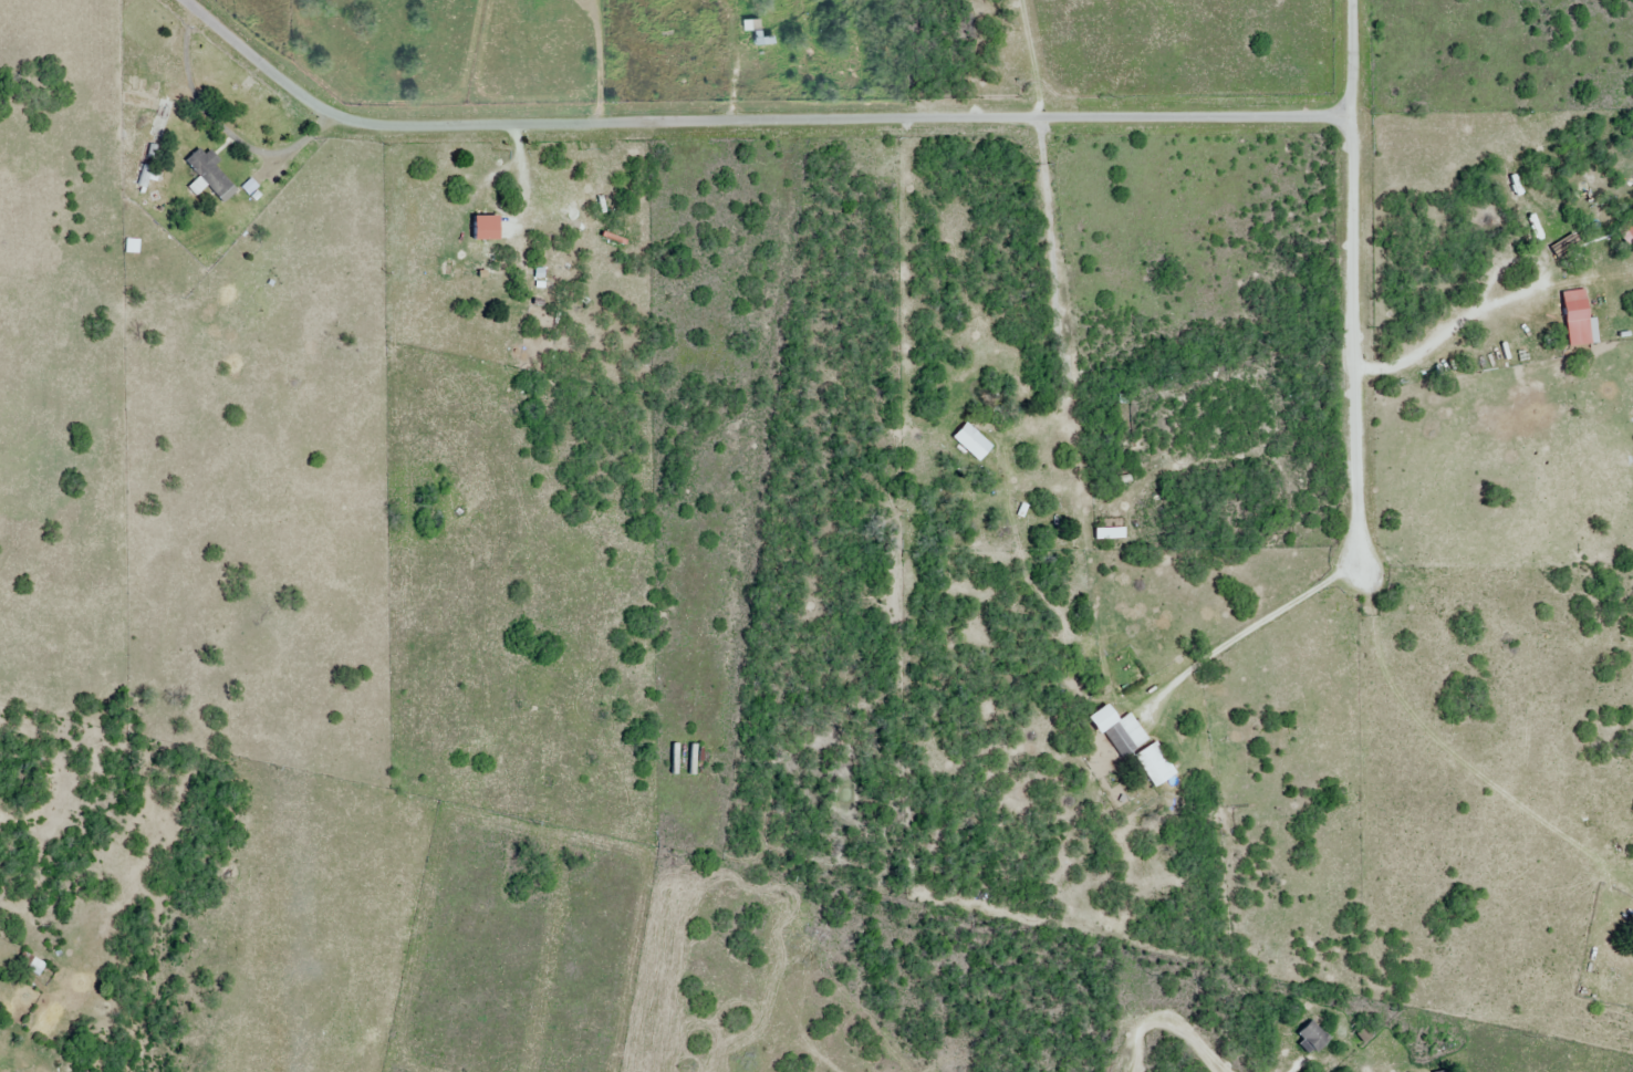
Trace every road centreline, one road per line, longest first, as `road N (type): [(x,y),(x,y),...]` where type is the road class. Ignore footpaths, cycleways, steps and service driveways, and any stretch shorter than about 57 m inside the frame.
road 1 (residential): [(195,0),(368,131),(1351,117),(1362,559)]

